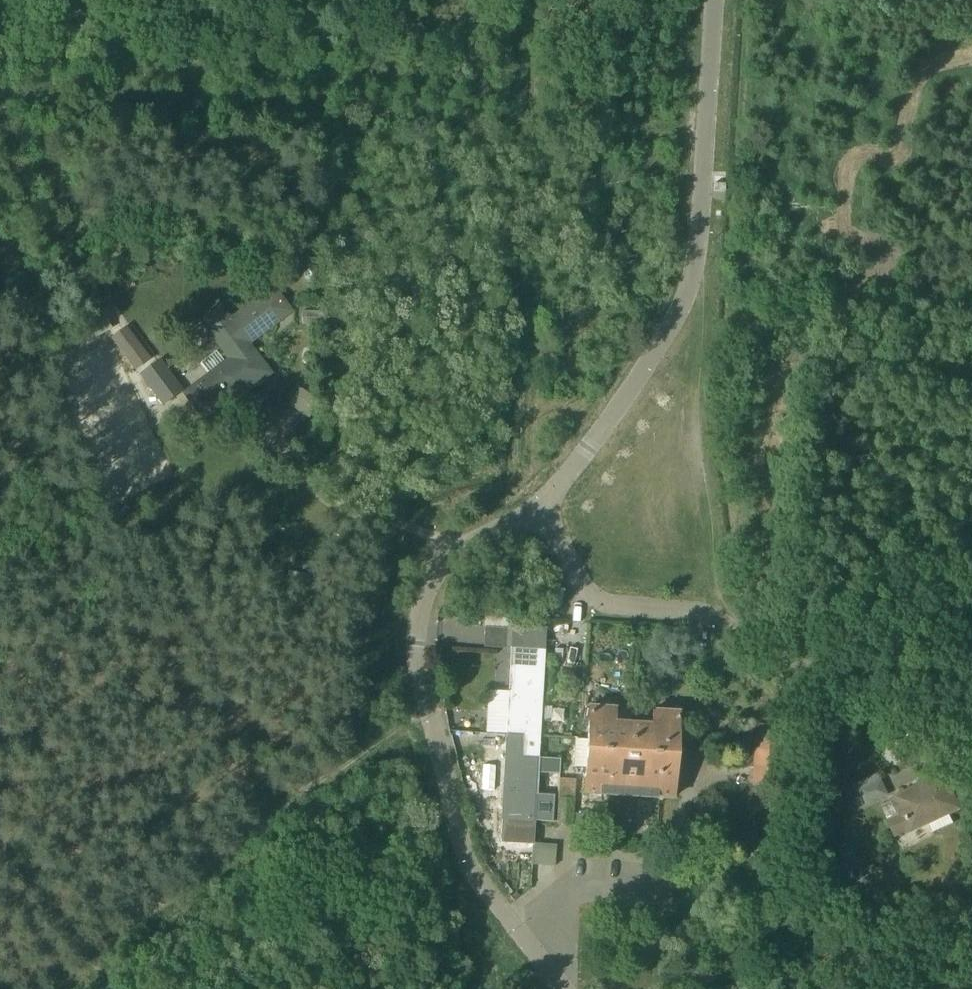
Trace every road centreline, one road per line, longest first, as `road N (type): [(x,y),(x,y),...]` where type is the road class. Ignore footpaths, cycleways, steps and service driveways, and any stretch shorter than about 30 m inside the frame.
road 1 (track): [(70,95),(704,135)]
road 2 (unclassified): [(563,988),(474,876),(415,642),(421,603),(447,558),(534,504)]
road 3 (unclassified): [(534,504),(657,357),(700,255),(713,0)]
road 4 (unclassified): [(971,759),(705,611),(594,598),(534,504)]
road 5 (track): [(88,966),(0,854)]

